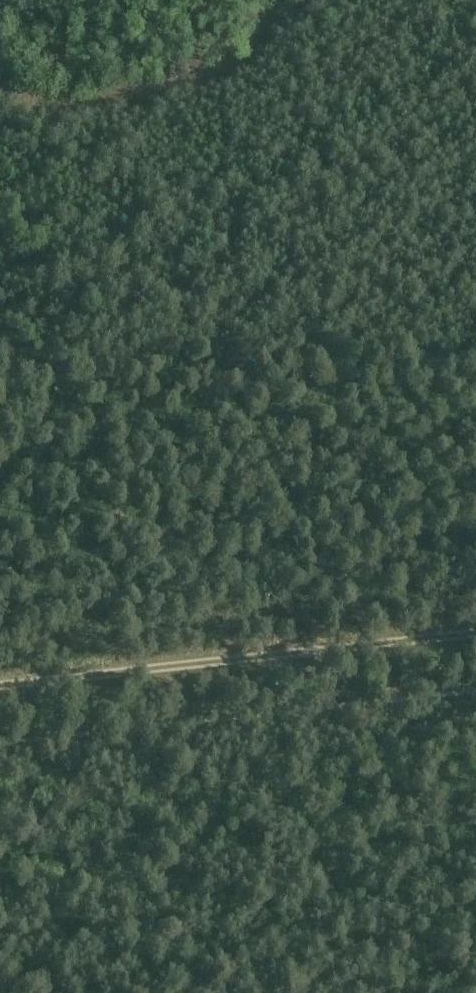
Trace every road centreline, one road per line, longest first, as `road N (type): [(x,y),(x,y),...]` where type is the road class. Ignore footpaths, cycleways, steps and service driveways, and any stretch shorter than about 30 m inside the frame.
road 1 (track): [(0,687),(475,634)]

